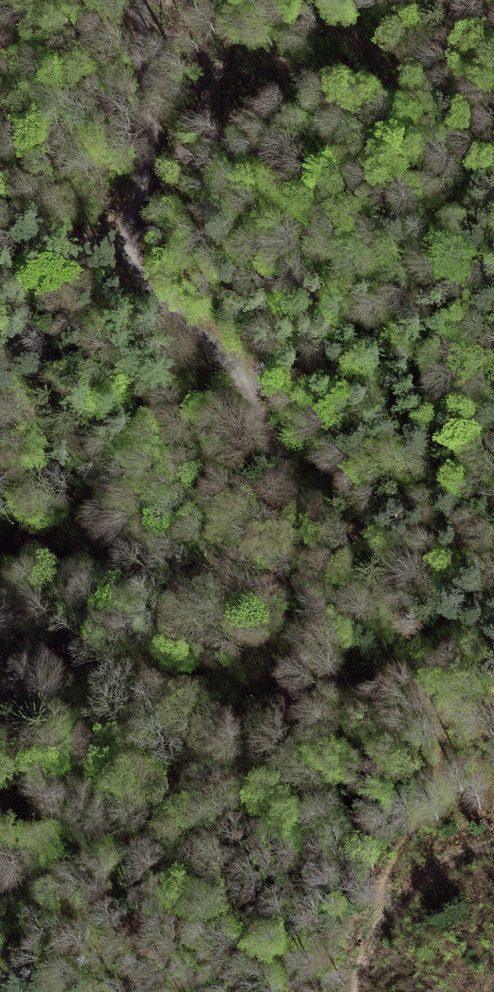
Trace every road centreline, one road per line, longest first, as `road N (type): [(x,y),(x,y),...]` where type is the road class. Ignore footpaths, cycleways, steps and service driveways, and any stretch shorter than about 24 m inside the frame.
road 1 (track): [(234,367),(312,525),(316,601),(296,692),(265,753),(185,817),(132,846),(0,895)]
road 2 (track): [(139,0),(150,138),(125,248),(138,275),(234,367)]
road 3 (track): [(384,916),(429,868),(493,842)]

